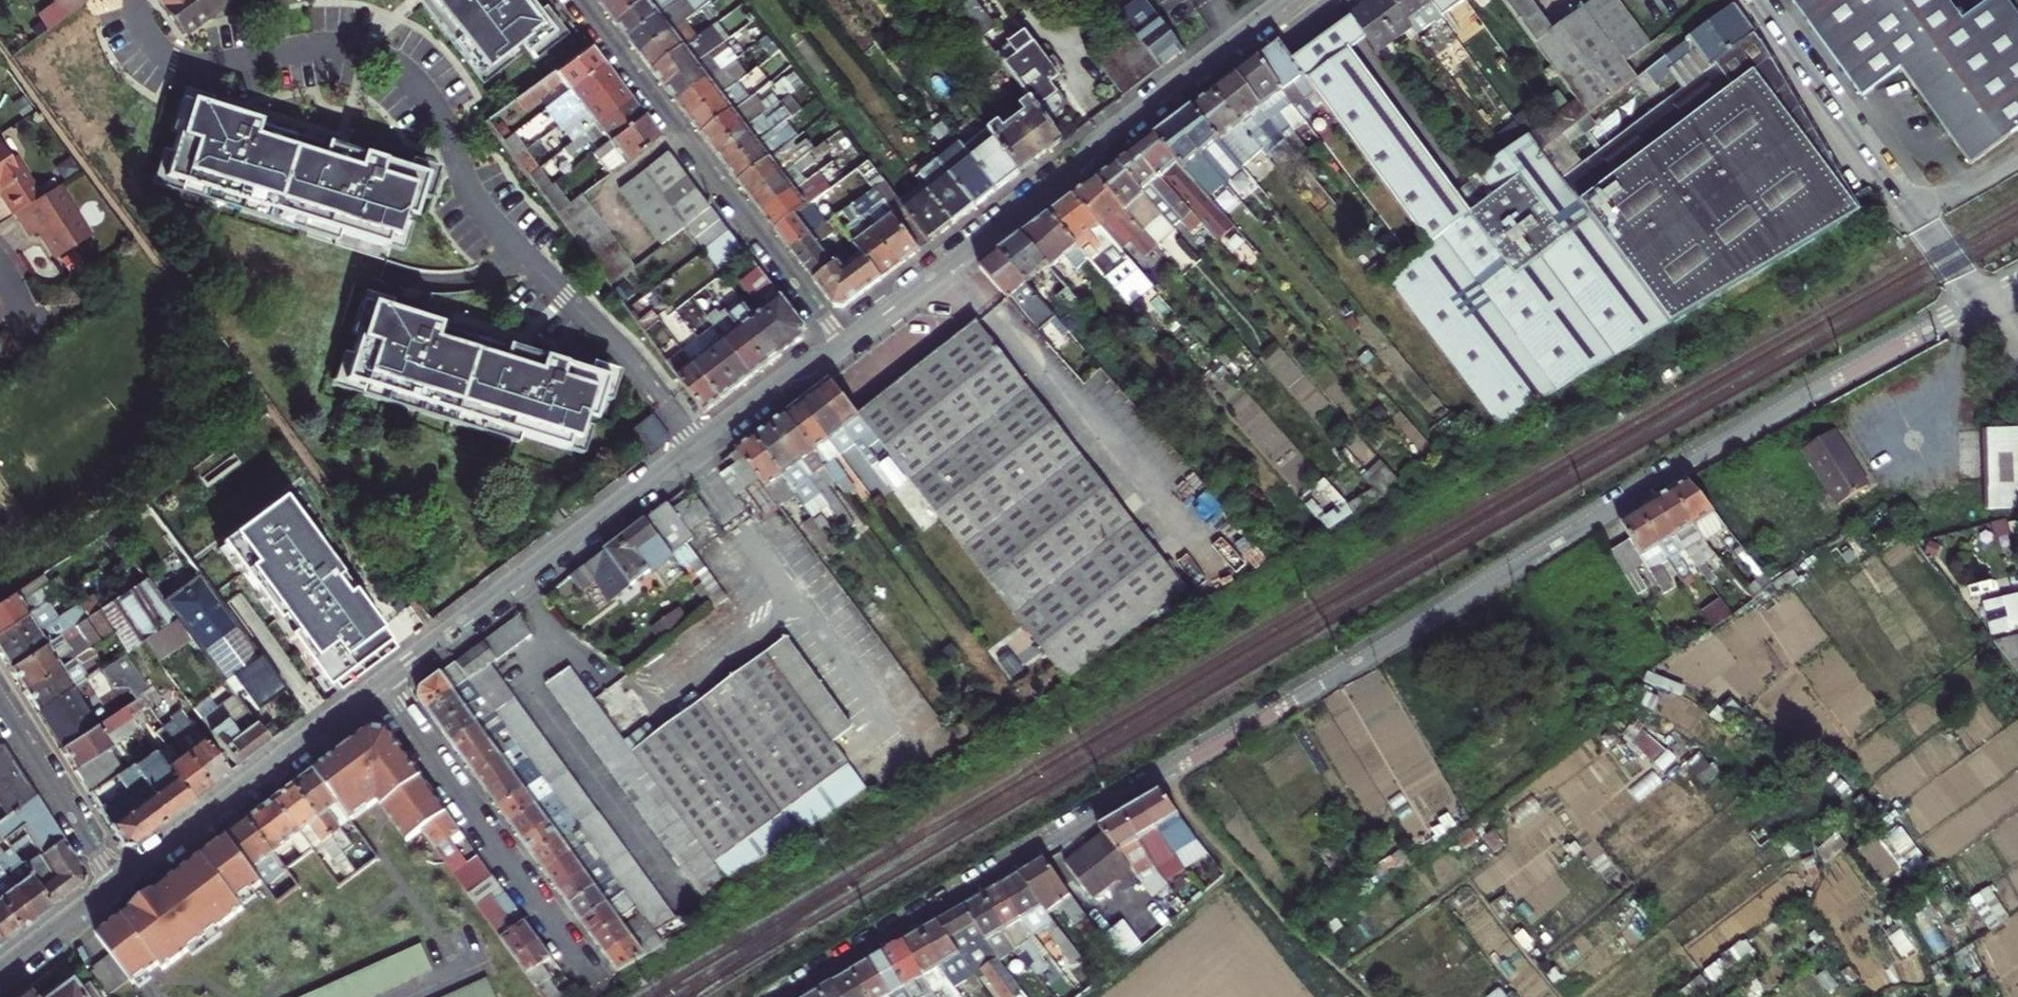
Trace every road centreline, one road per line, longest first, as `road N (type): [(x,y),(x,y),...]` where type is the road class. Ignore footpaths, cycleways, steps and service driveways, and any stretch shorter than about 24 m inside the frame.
road 1 (residential): [(1982,298),(775,996)]
road 2 (tertiary): [(844,342),(381,685)]
road 3 (tertiary): [(1284,0),(844,342)]
road 4 (residential): [(579,0),(844,342)]
road 5 (residential): [(1757,0),(1982,298)]
road 6 (residential): [(579,961),(381,685)]
road 7 (tertiary): [(381,685),(115,885)]
road 8 (residential): [(0,706),(115,885)]
road 9 (tertiary): [(115,885),(0,973)]

